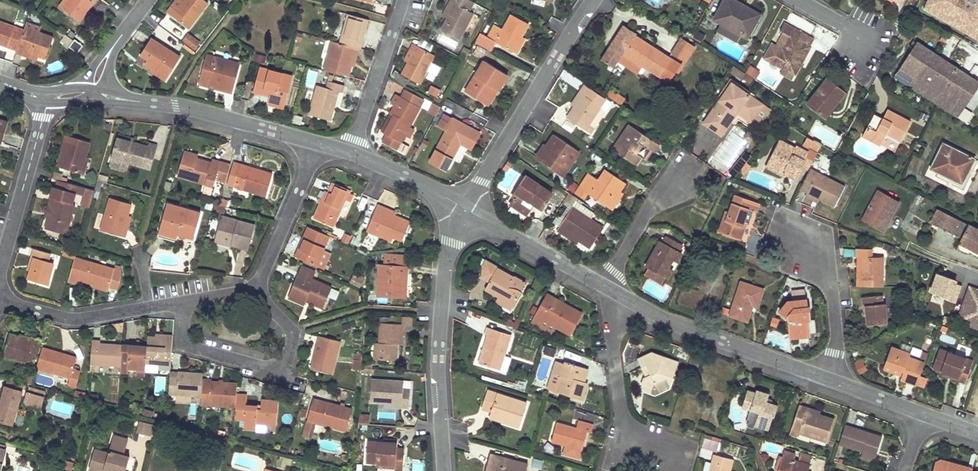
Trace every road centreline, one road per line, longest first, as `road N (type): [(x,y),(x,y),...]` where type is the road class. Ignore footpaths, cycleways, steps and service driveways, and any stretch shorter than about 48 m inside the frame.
road 1 (residential): [(444,470),(441,313),(464,208)]
road 2 (residential): [(464,208),(593,0)]
road 3 (residential): [(184,302),(183,337),(190,346),(273,366),(288,353),(291,332),(253,290)]
road 4 (residential): [(625,298),(832,381)]
road 5 (residential): [(679,460),(624,427),(613,338),(625,298)]
road 6 (residential): [(832,381),(837,330),(826,273),(807,240),(779,223)]
road 7 (residential): [(46,103),(0,274)]
road 8 (residential): [(150,103),(320,144)]
road 9 (residential): [(464,208),(606,288)]
road 10 (residential): [(403,0),(353,154)]
road 11 (residential): [(253,290),(320,144)]
road 12 (residential): [(606,288),(691,159)]
road 13 (residential): [(0,301),(72,319),(149,308)]
road 14 (residential): [(353,154),(464,208)]

